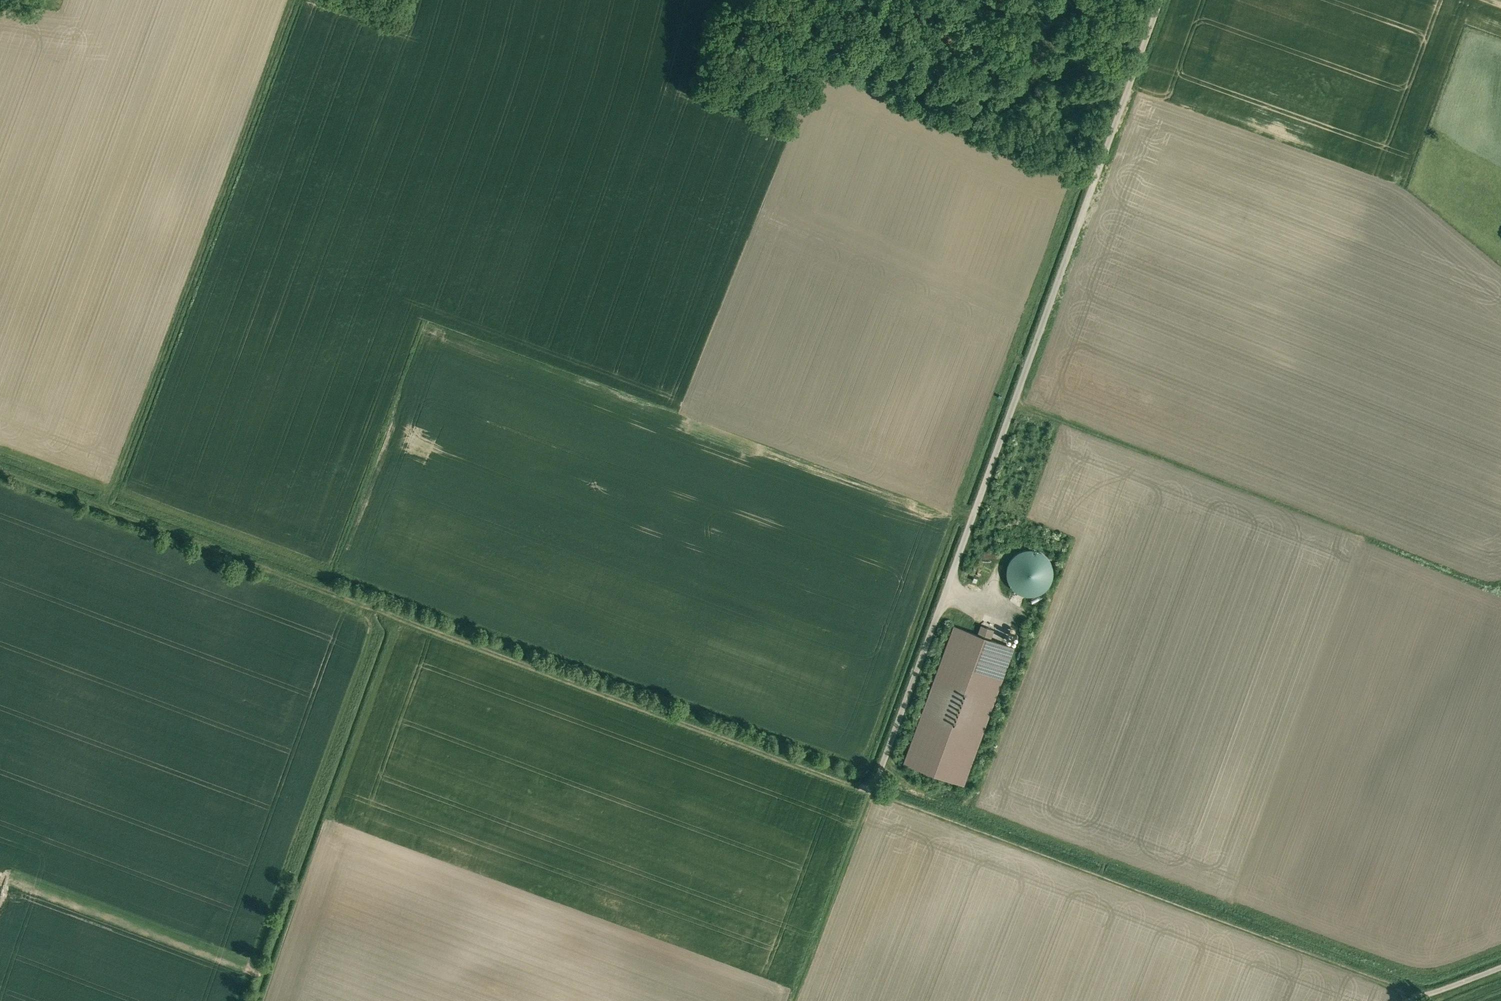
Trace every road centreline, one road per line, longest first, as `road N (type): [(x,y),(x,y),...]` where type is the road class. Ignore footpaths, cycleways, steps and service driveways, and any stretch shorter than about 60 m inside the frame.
road 1 (track): [(0,468),(879,786)]
road 2 (unclassified): [(1160,0),(879,786)]

